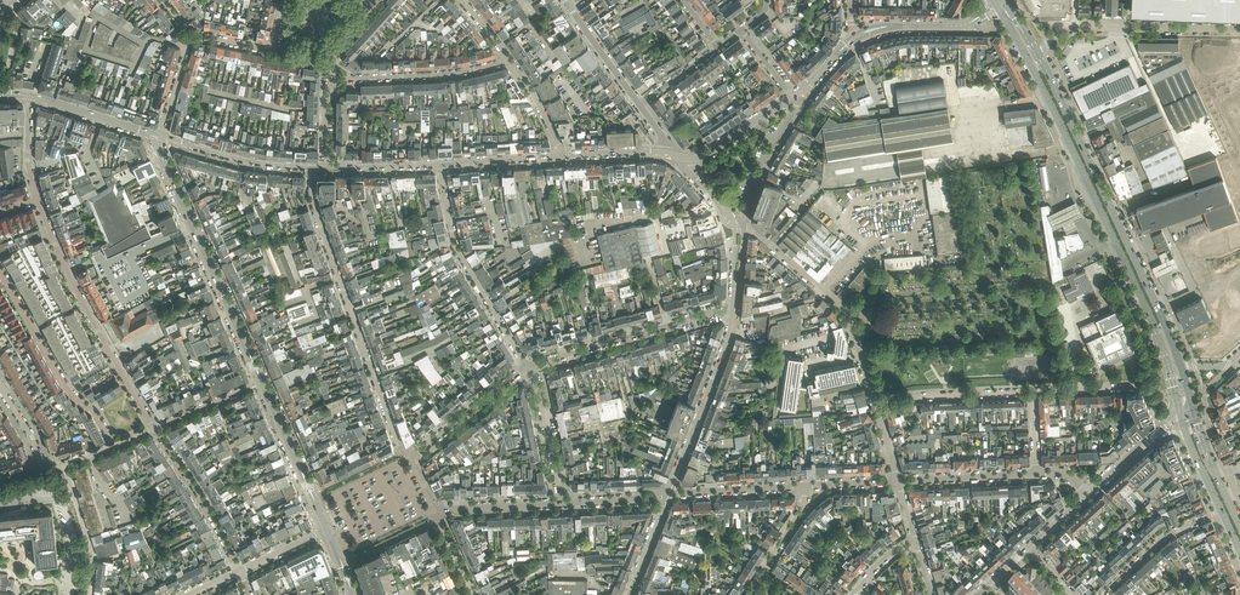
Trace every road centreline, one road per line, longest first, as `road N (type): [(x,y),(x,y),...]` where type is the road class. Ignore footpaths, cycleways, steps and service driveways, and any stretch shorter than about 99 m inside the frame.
road 1 (secondary): [(999,10),(1131,273),(1165,361)]
road 2 (secondary): [(1180,362),(1043,60)]
road 3 (residential): [(404,458),(317,216),(311,167)]
road 4 (residential): [(38,199),(82,301),(155,427)]
road 5 (residential): [(878,409),(845,311),(757,233),(735,225)]
road 6 (tertiary): [(262,382),(166,164)]
road 7 (residential): [(441,164),(456,249),(528,366)]
road 8 (unclassified): [(1043,60),(1047,42),(1078,27),(1239,29)]
road 9 (residential): [(528,366),(733,307)]
road 10 (residential): [(113,444),(94,412),(69,392),(0,270)]
road 11 (residential): [(667,496),(733,307)]
road 12 (residential): [(331,79),(452,73),(509,59)]
road 13 (residential): [(155,427),(240,571)]
road 14 (residential): [(1033,392),(922,398),(878,409)]
road 15 (tertiary): [(311,167),(239,159),(160,135)]
road 16 (residential): [(528,366),(410,456)]
road 17 (residential): [(1221,511),(1161,539),(1101,594)]
road 18 (residential): [(562,502),(528,366)]
road 19 (residential): [(1037,474),(898,480)]
road 20 (residential): [(667,496),(804,486)]
road 21 (tertiary): [(29,96),(160,135)]
road 22 (residential): [(87,594),(90,550),(62,463)]
road 23 (tertiary): [(681,158),(703,155),(792,96)]
road 24 (tertiary): [(314,500),(262,382)]
road 25 (secondary): [(1239,524),(1193,407)]
road 26 (residential): [(438,513),(562,502)]
road 27 (residential): [(751,199),(744,196),(752,176),(796,105),(792,96)]
road 28 (tertiary): [(562,157),(441,164)]

